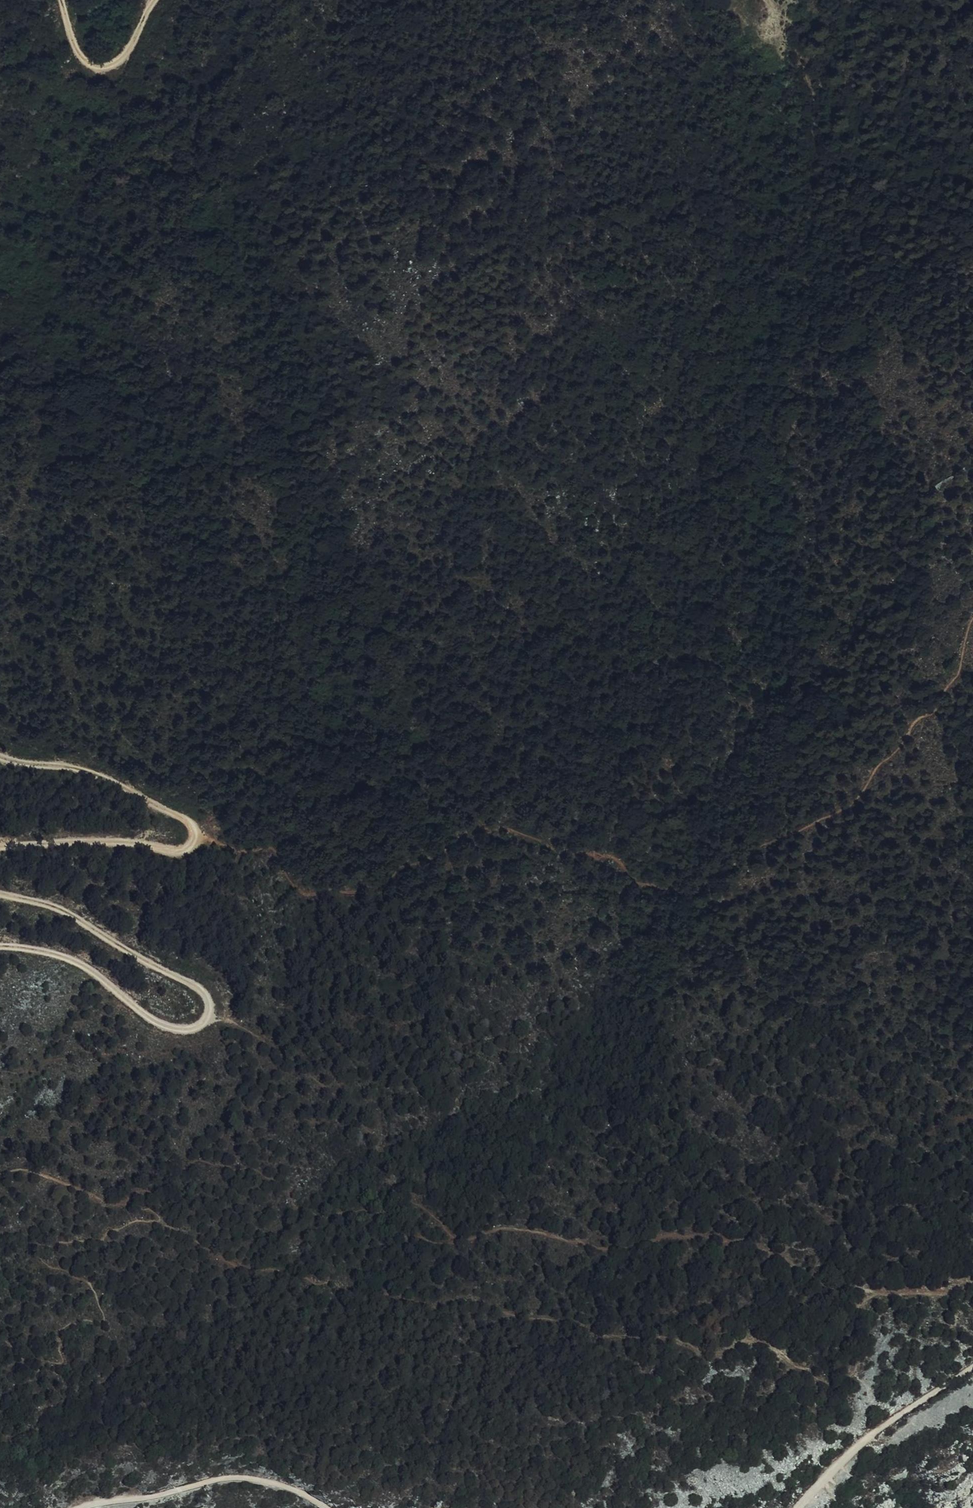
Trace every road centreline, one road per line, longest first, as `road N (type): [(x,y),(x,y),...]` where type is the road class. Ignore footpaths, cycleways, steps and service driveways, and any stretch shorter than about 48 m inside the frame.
road 1 (track): [(0,946),(80,964),(158,1022),(195,1027),(208,1017),(197,988),(58,908),(0,893)]
road 2 (track): [(83,1507),(241,1478),(292,1488),(324,1507)]
road 3 (track): [(799,1507),(861,1443),(972,1364)]
road 4 (track): [(196,837),(189,821),(104,776),(0,755)]
road 5 (track): [(0,846),(94,842),(183,851),(196,837)]
road 6 (track): [(61,0),(80,56),(102,70),(120,62),(154,0)]

